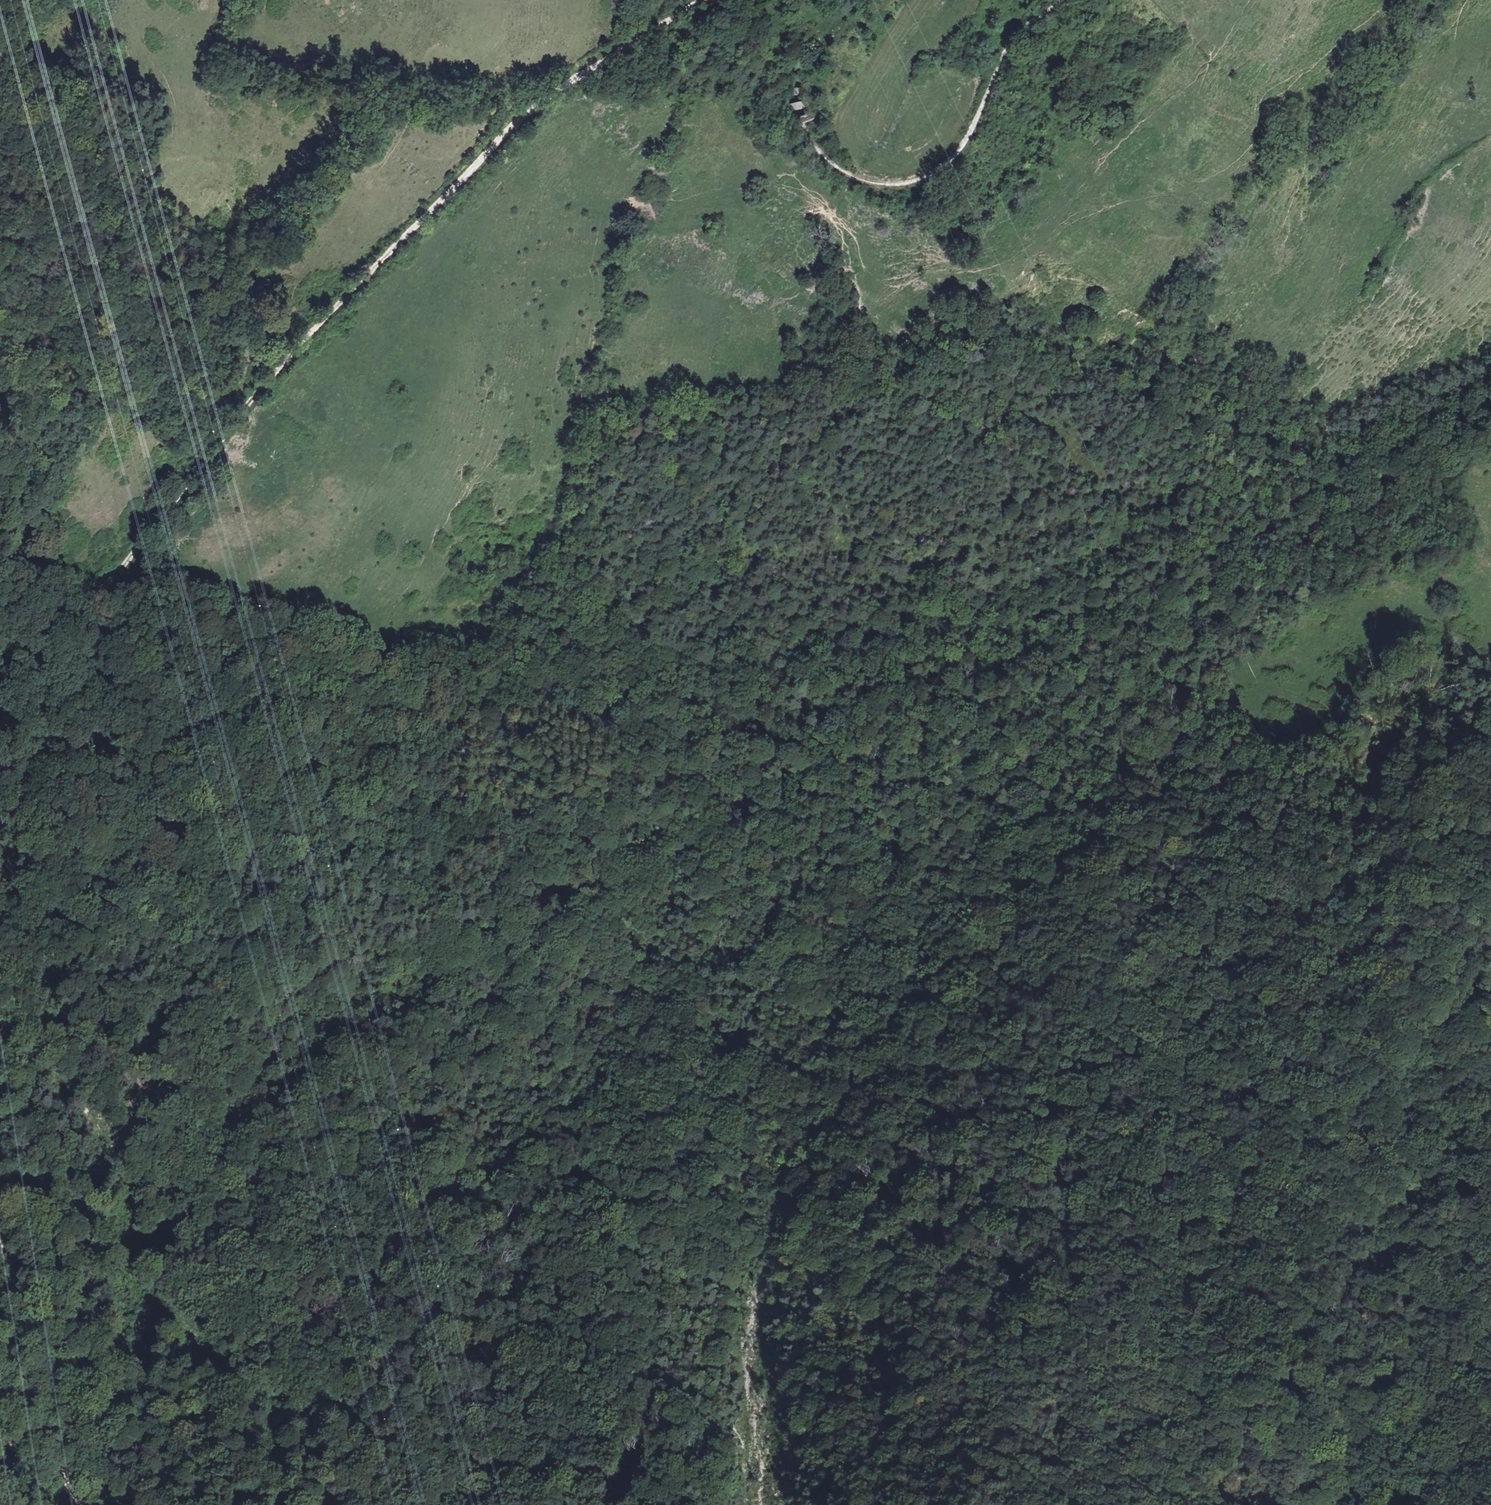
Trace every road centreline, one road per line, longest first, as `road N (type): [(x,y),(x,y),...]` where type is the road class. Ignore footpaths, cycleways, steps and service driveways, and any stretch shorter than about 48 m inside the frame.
road 1 (track): [(0,684),(19,674),(164,516),(262,384),(522,115),(704,0)]
road 2 (track): [(1060,0),(1011,38),(955,156),(924,179),(897,185),(847,173),(804,130),(799,59),(812,31),(846,0)]
road 3 (track): [(73,1500),(58,1454),(41,1318),(0,1231)]

